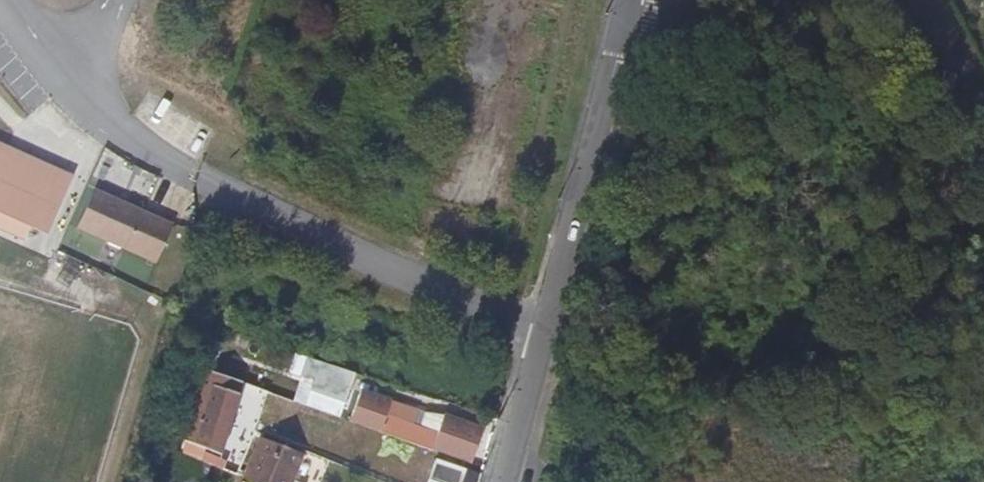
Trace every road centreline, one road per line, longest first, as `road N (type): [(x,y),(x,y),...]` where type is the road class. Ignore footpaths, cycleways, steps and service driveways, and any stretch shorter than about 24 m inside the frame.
road 1 (residential): [(508,481),(629,6)]

